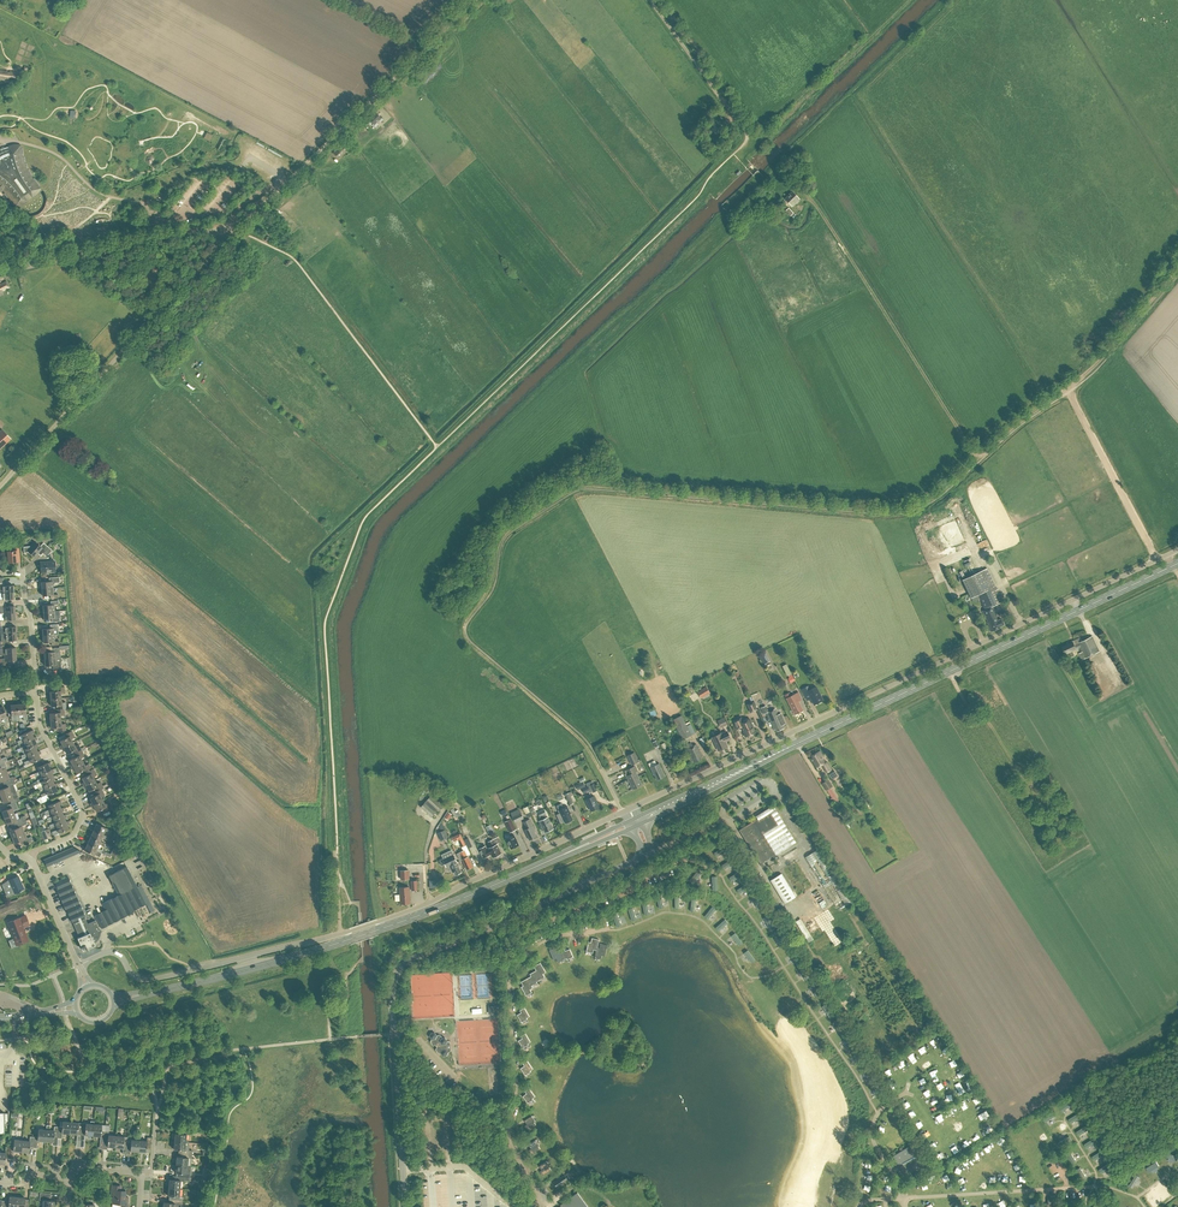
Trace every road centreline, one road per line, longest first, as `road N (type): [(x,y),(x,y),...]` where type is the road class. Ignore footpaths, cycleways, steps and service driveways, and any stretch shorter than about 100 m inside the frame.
road 1 (track): [(618,803),(578,736),(464,640),(462,625),(489,586),(504,533),(587,484),(908,509),(934,497),(1049,401)]
road 2 (primary): [(640,819),(1177,563)]
road 3 (unclassified): [(1156,560),(634,807)]
road 4 (primary): [(112,1000),(379,930),(631,824)]
road 5 (track): [(877,1113),(755,921),(721,875),(700,864),(674,862),(520,934),(505,956),(510,970)]
road 6 (unclassified): [(406,1206),(394,976),(407,961),(648,849)]
road 7 (track): [(979,457),(798,162)]
road 8 (unclassified): [(0,485),(230,232)]
road 9 (unclassified): [(230,232),(474,0)]
road 10 (unclassified): [(625,811),(431,902),(340,934)]
road 11 (unclassified): [(340,934),(149,979),(112,952),(77,964)]
road 12 (unclassified): [(0,270),(230,232)]
road 13 (residential): [(31,854),(70,836),(82,815),(40,724),(36,693)]
road 14 (track): [(1156,560),(1067,388)]
road 15 (unclassified): [(747,134),(649,0)]
road 16 (track): [(1067,388),(1177,270)]
road 17 (residential): [(36,693),(22,574),(0,573)]
road 18 (track): [(952,678),(1027,783)]

